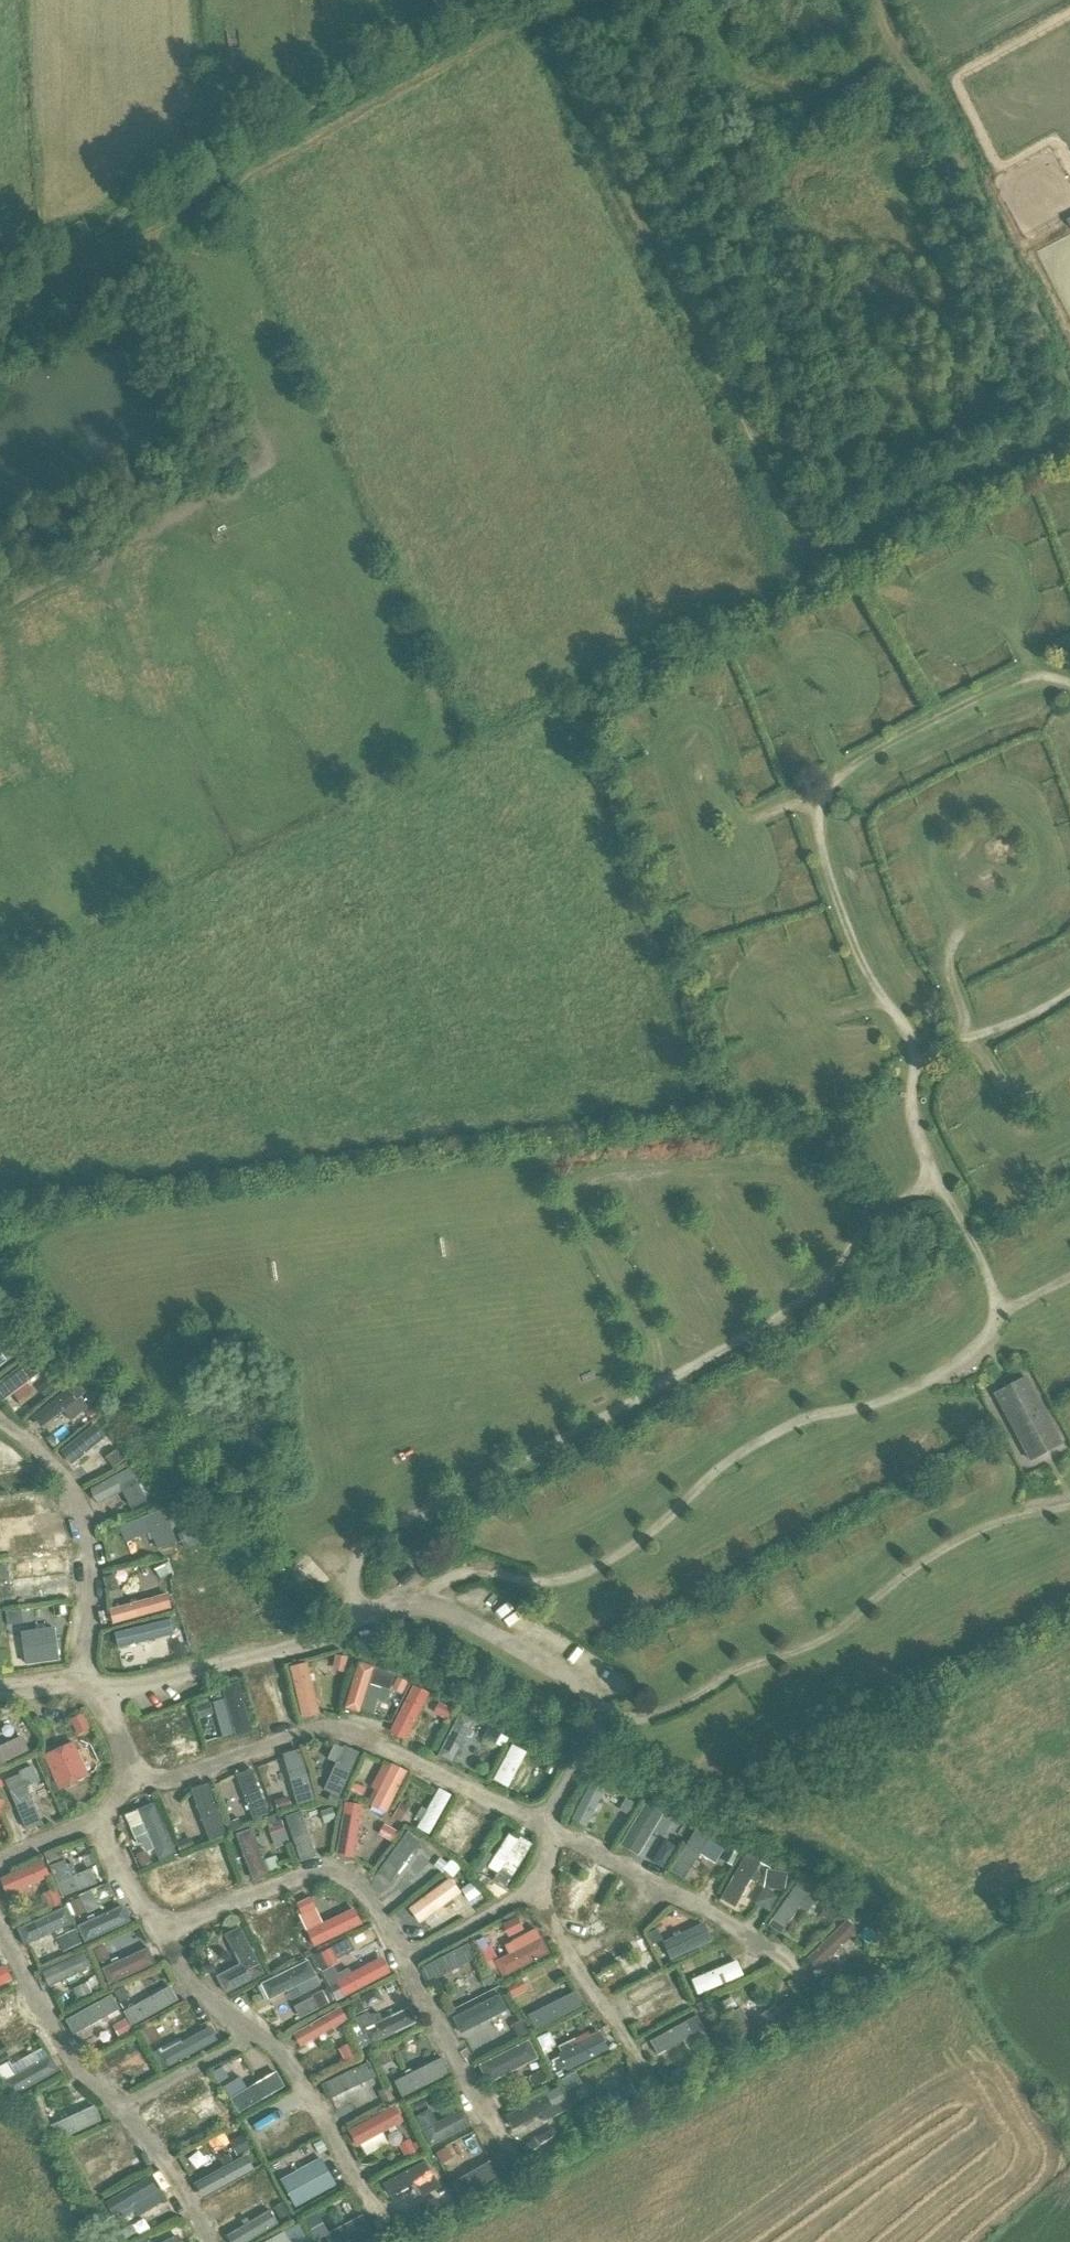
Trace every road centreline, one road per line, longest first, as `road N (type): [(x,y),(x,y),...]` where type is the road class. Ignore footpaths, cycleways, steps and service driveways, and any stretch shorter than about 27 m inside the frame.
road 1 (track): [(357,1633),(354,1577),(378,1540),(827,1287),(844,1244),(805,1186),(746,1164),(605,1173),(586,1192),(586,1221),(656,1352)]
road 2 (track): [(571,0),(521,15),(209,186),(0,311)]
road 3 (track): [(856,526),(834,477),(804,364),(740,268),(711,205),(712,90),(703,57),(681,33),(628,7),(578,0)]
road 4 (track): [(1035,674),(1004,625),(890,587),(869,569),(856,526)]

